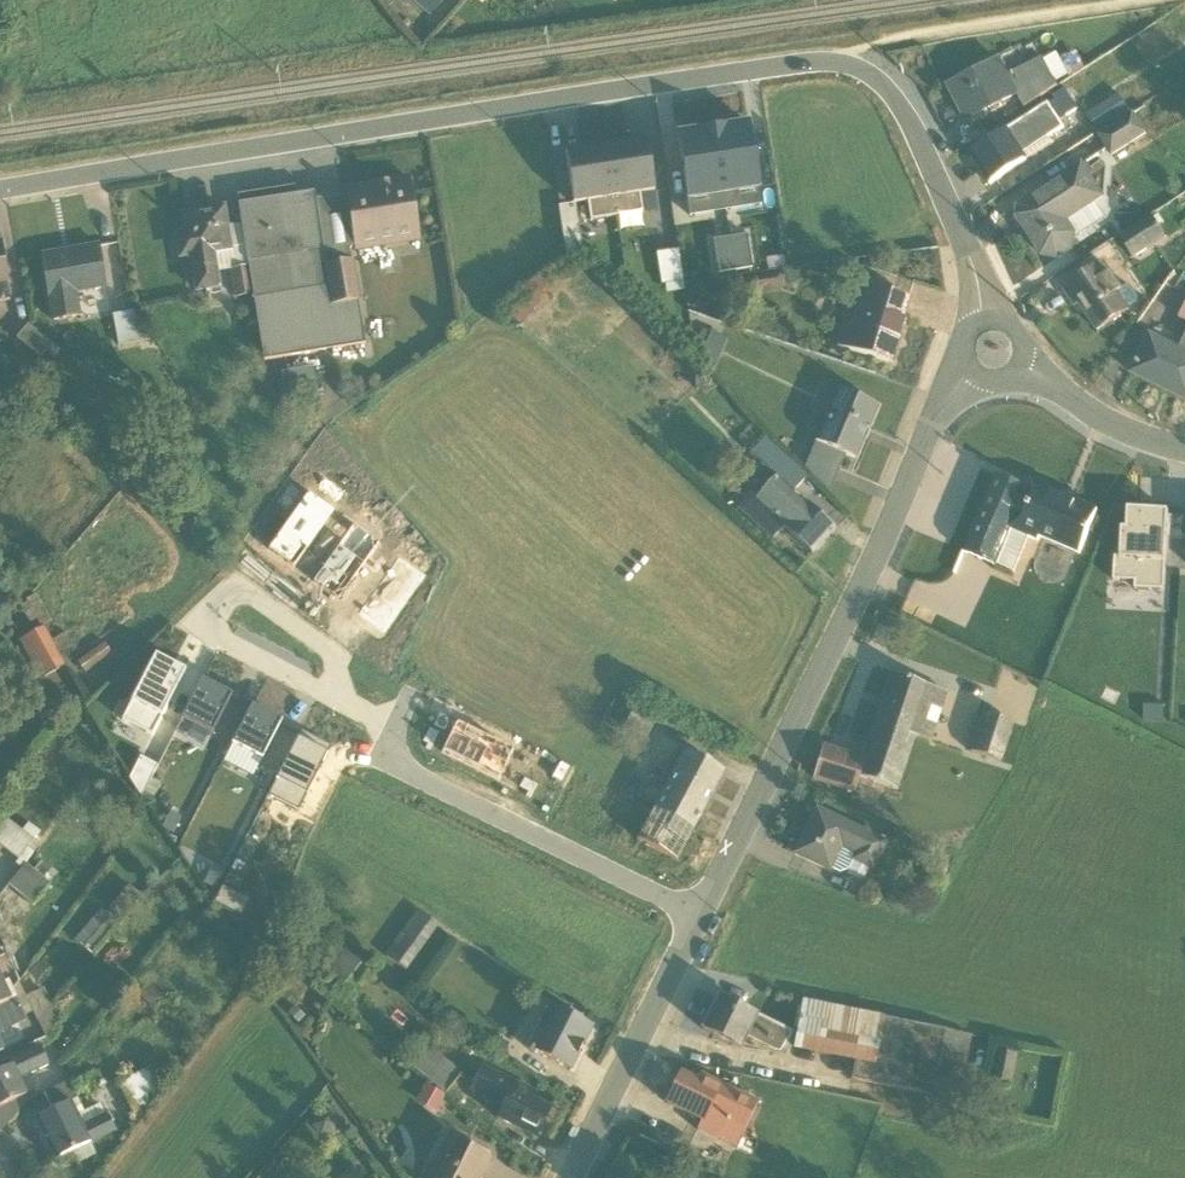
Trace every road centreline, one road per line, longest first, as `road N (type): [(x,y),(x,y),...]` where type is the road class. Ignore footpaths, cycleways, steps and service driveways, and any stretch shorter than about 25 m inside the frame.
road 1 (residential): [(985,318),(947,206),(894,101),(868,78),(816,64),(0,194)]
road 2 (residential): [(973,374),(929,428),(844,630),(702,916)]
road 3 (residential): [(702,916),(382,762),(393,735)]
road 4 (residential): [(340,706),(195,625),(238,585),(336,658)]
road 5 (residential): [(702,916),(572,1177)]
road 6 (residential): [(1184,446),(1114,426),(1022,359)]

